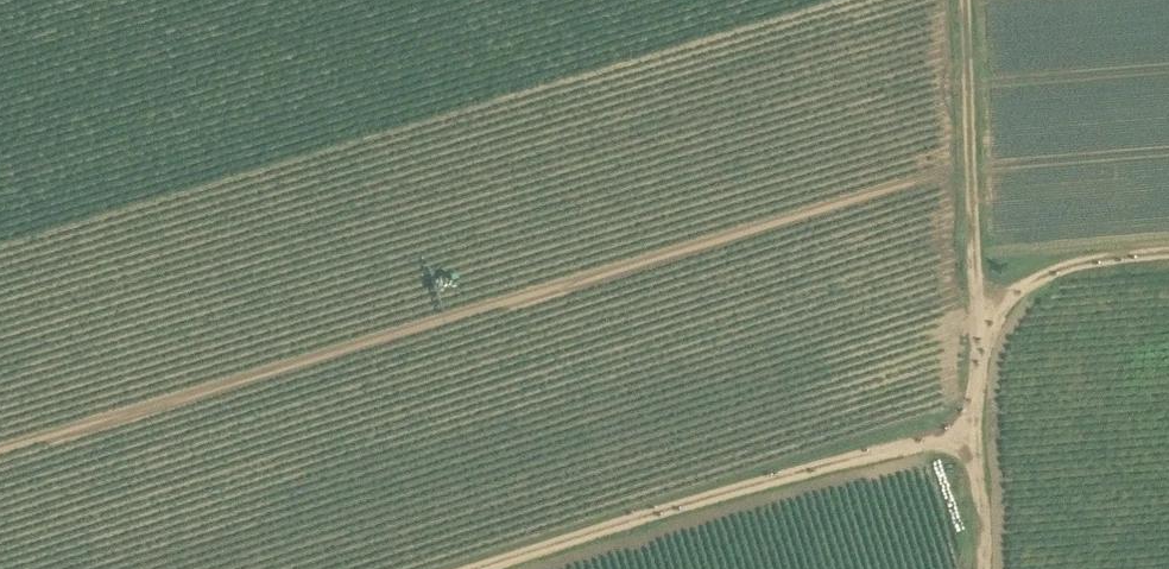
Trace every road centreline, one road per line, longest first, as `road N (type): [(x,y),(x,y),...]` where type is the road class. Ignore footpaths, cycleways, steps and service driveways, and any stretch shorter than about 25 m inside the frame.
road 1 (track): [(980,434),(515,568)]
road 2 (track): [(979,380),(964,0)]
road 3 (track): [(1168,262),(1095,269),(1047,287),(1000,326),(979,380)]
road 4 (track): [(986,568),(980,434)]

